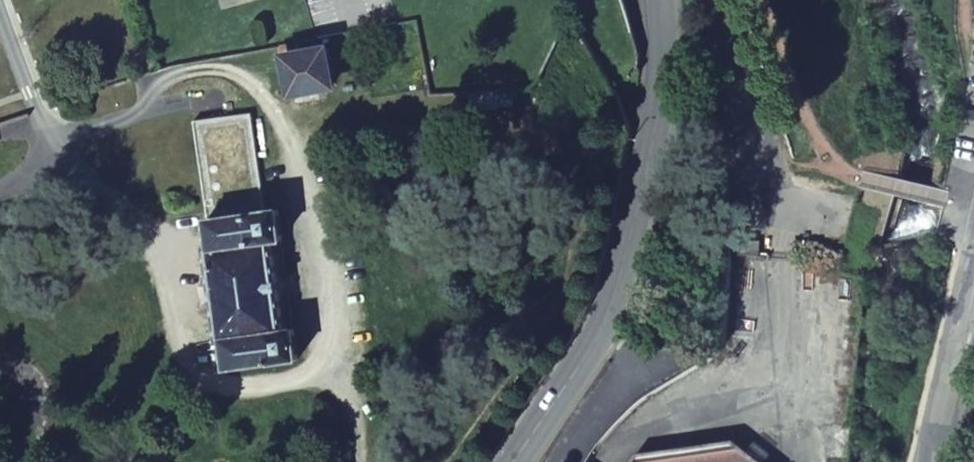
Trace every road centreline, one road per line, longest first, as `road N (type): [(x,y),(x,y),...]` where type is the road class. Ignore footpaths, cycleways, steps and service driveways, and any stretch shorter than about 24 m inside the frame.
road 1 (secondary): [(661,0),(658,121),(628,253),(578,358),(507,461)]
road 2 (residential): [(713,0),(779,192),(842,218)]
road 3 (residential): [(933,461),(973,277)]

